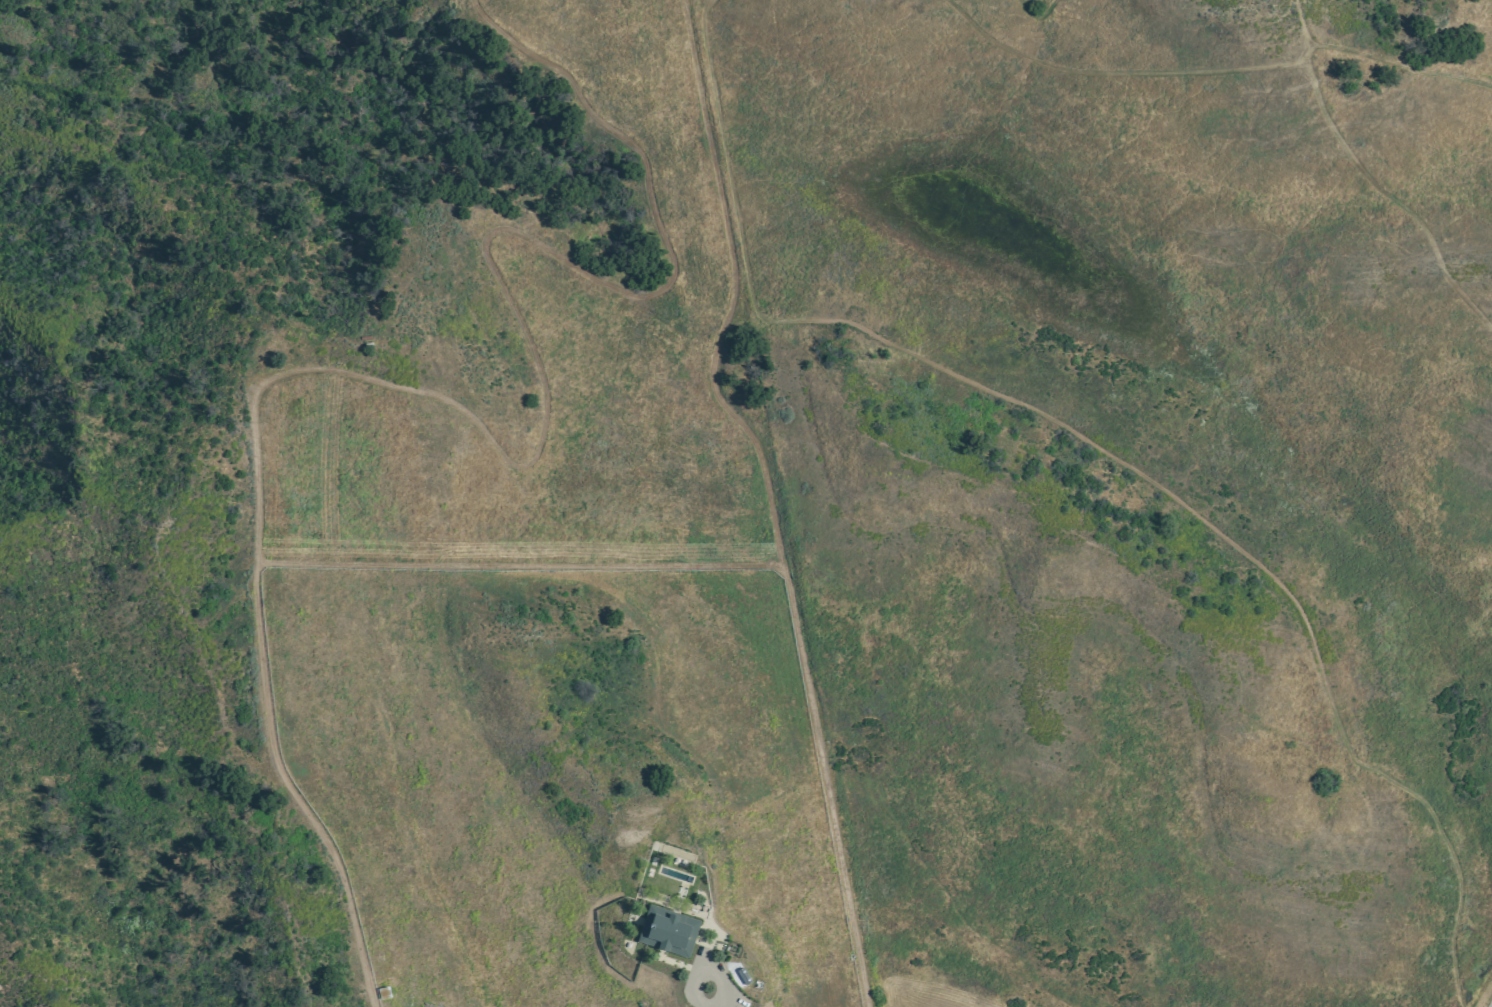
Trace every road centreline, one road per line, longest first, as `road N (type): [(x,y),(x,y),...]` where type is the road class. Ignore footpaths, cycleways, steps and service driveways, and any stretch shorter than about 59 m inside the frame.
road 1 (track): [(864,1006),(763,437),(732,413),(715,386),(736,284),(684,0)]
road 2 (track): [(480,0),(512,42),(577,78),(652,162),(670,293),(630,290),(584,265)]
road 3 (track): [(1491,84),(1310,43),(1294,0)]

